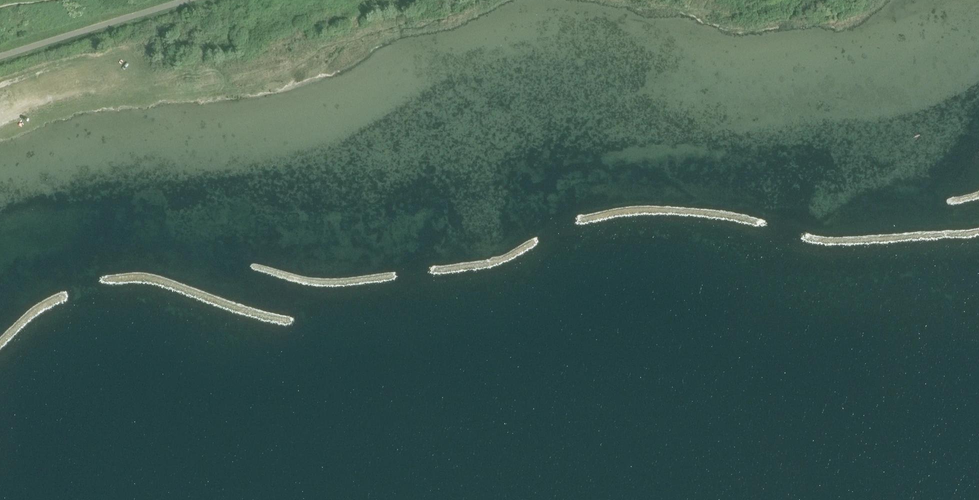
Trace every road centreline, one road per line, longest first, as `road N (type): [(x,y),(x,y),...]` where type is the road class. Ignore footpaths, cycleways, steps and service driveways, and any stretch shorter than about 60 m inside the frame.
road 1 (track): [(0,83),(132,46)]

